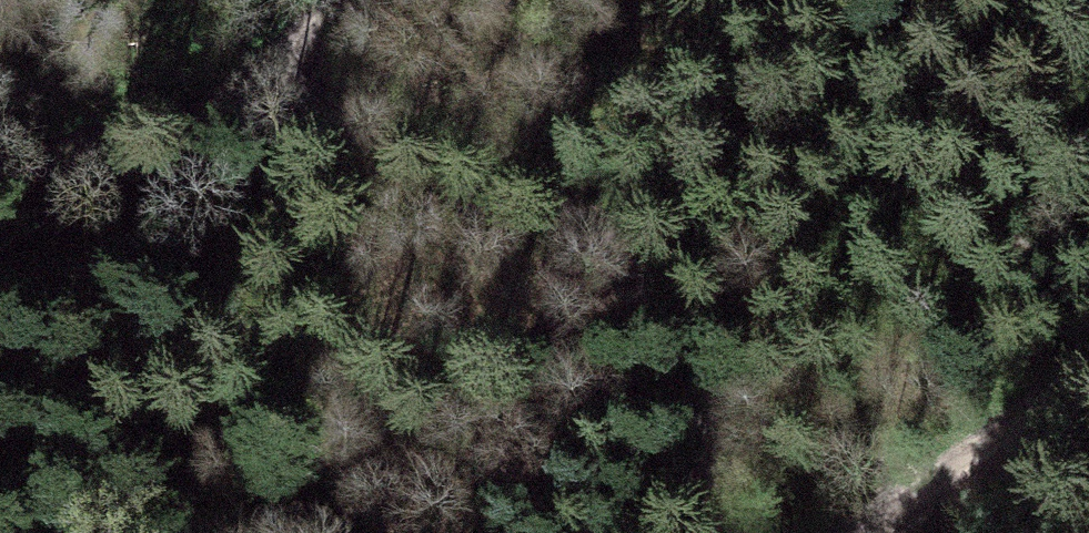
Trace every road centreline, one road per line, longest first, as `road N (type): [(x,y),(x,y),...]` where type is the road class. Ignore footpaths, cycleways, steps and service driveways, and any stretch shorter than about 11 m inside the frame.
road 1 (track): [(0,162),(255,100),(322,95),(403,103),(466,130),(534,177),(634,280),(684,386),(714,532)]
road 2 (unclassified): [(1088,371),(878,532)]
road 3 (track): [(255,100),(280,55),(334,0)]

